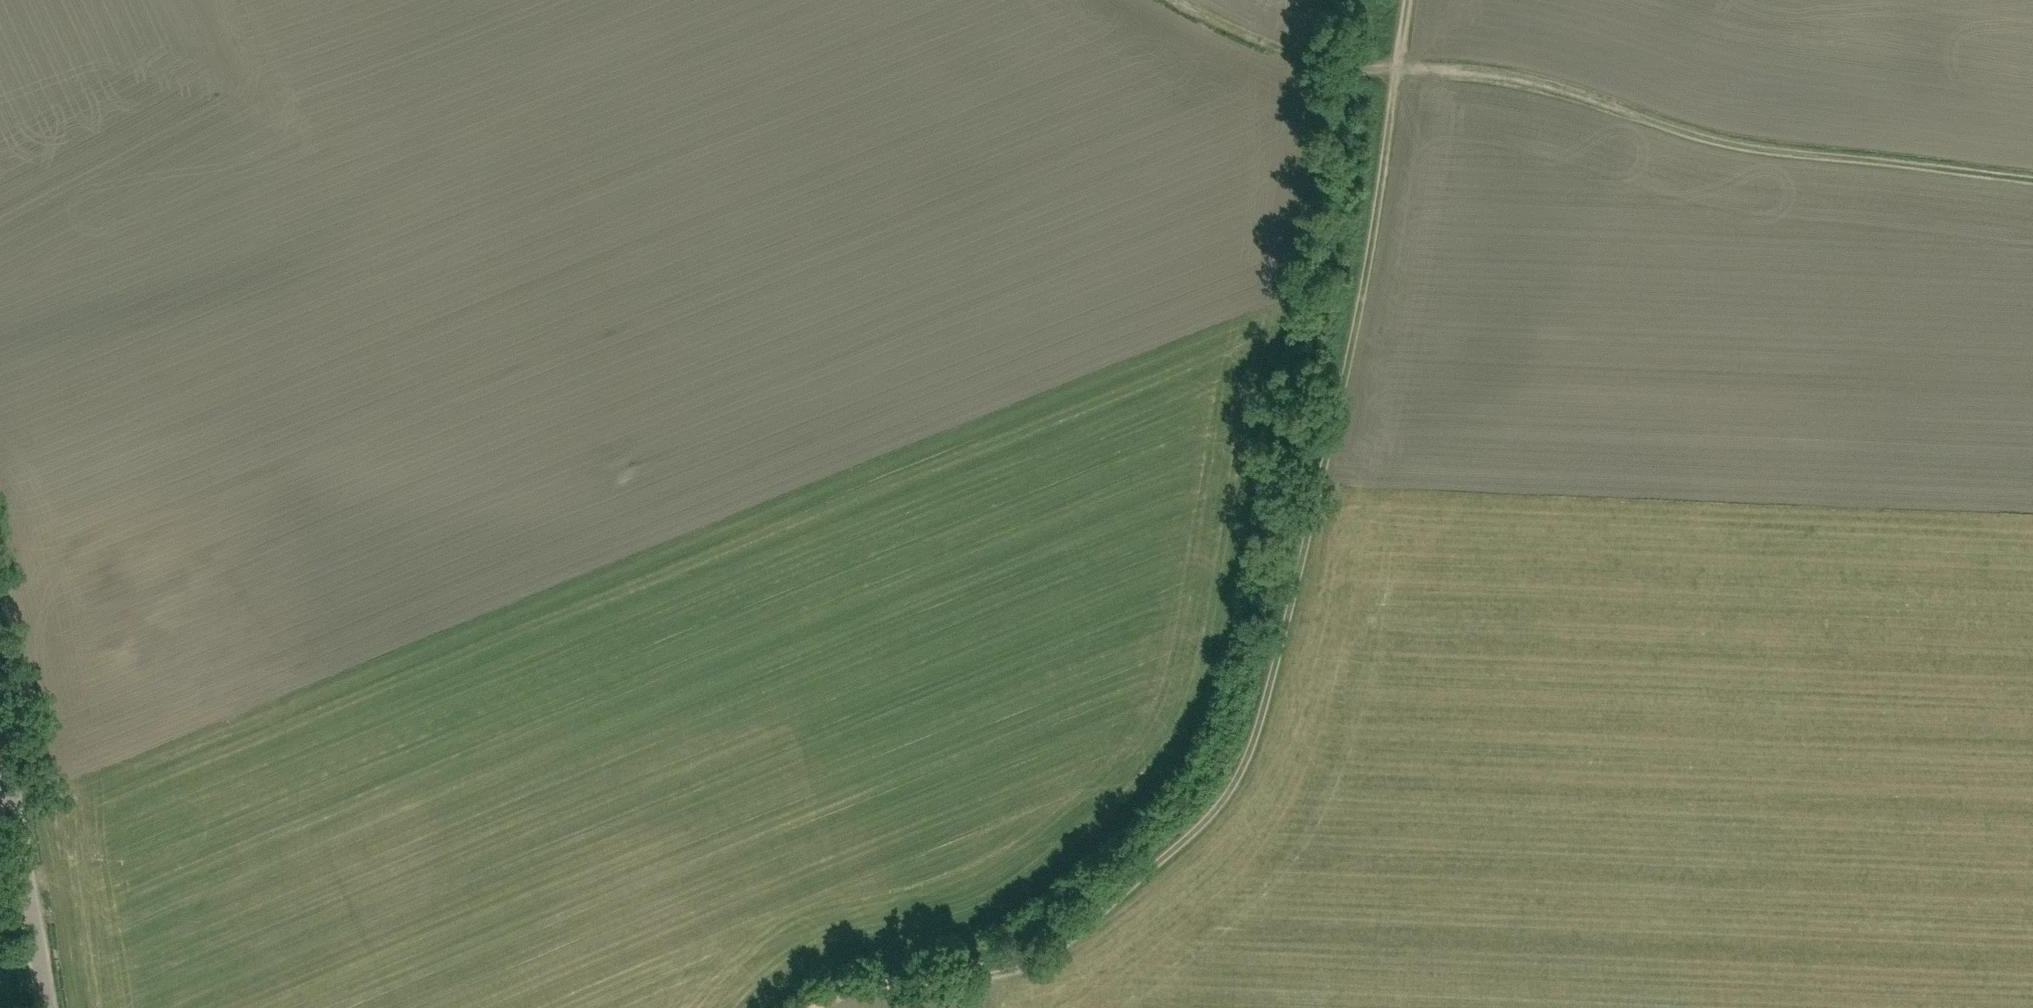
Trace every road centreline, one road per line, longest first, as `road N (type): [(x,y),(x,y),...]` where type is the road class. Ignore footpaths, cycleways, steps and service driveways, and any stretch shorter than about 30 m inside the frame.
road 1 (track): [(808,1007),(861,985),(963,979),(1032,962),(1157,862),(1233,779),(1308,531),(1397,70)]
road 2 (track): [(2032,181),(1716,138),(1502,74),(1397,70)]
road 3 (tertiary): [(49,1007),(0,748)]
road 4 (track): [(1173,0),(1307,58),(1397,70)]

